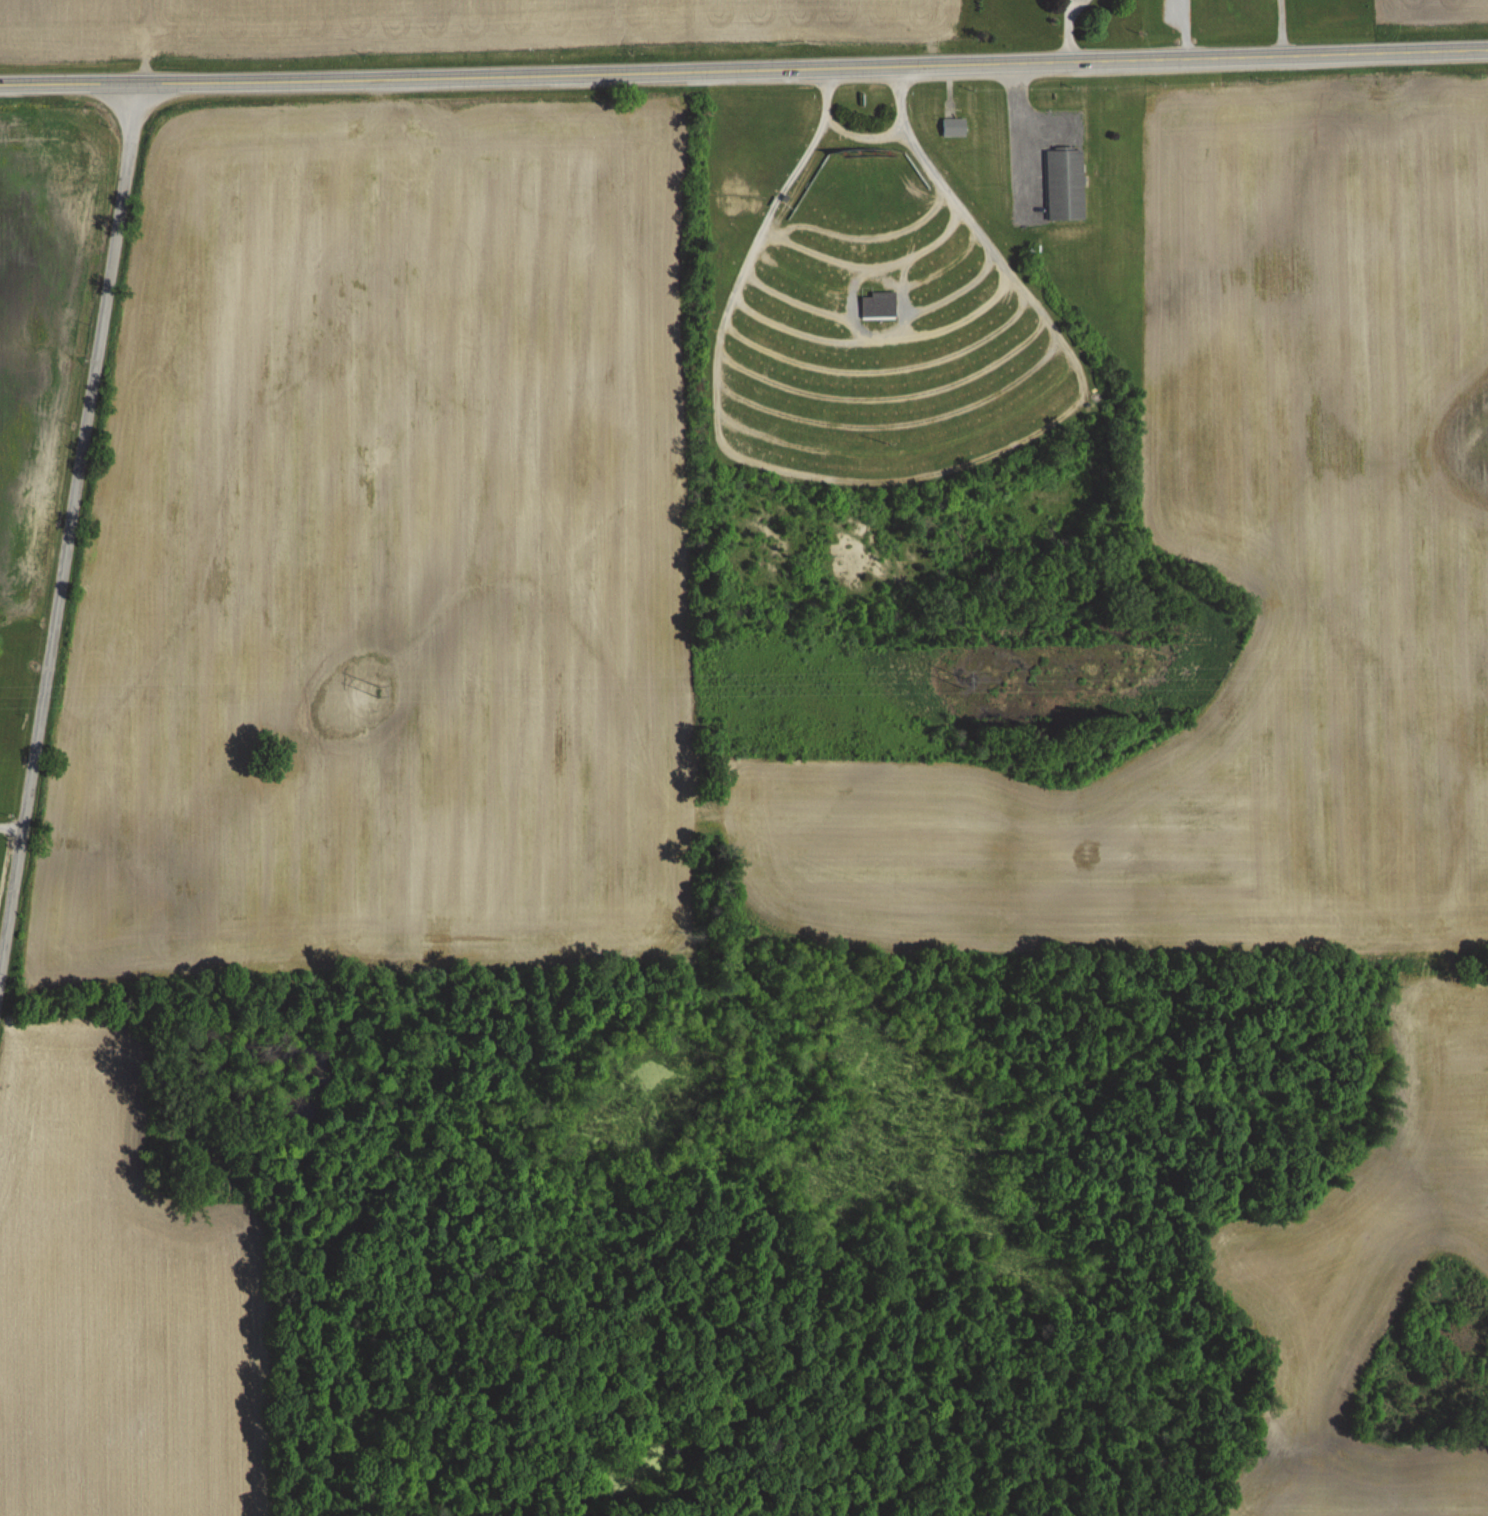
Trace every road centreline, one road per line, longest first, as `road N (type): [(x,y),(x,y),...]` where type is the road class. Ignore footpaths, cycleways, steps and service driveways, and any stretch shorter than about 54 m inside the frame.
road 1 (primary): [(1487,47),(0,83)]
road 2 (residential): [(0,974),(135,80)]

